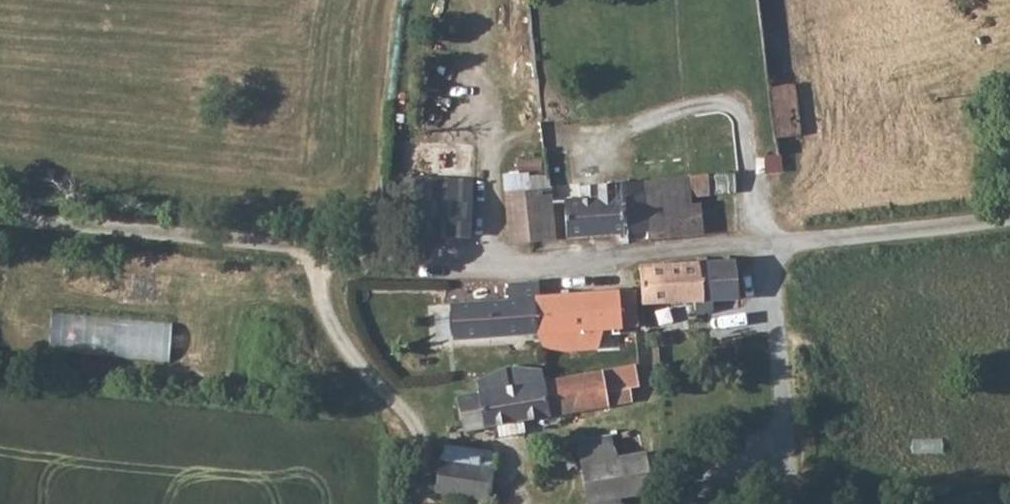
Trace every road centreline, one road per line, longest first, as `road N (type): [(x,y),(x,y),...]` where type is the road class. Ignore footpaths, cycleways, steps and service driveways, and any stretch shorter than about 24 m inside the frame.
road 1 (unclassified): [(0,214),(109,221),(402,262),(475,263),(614,261),(1009,212)]

